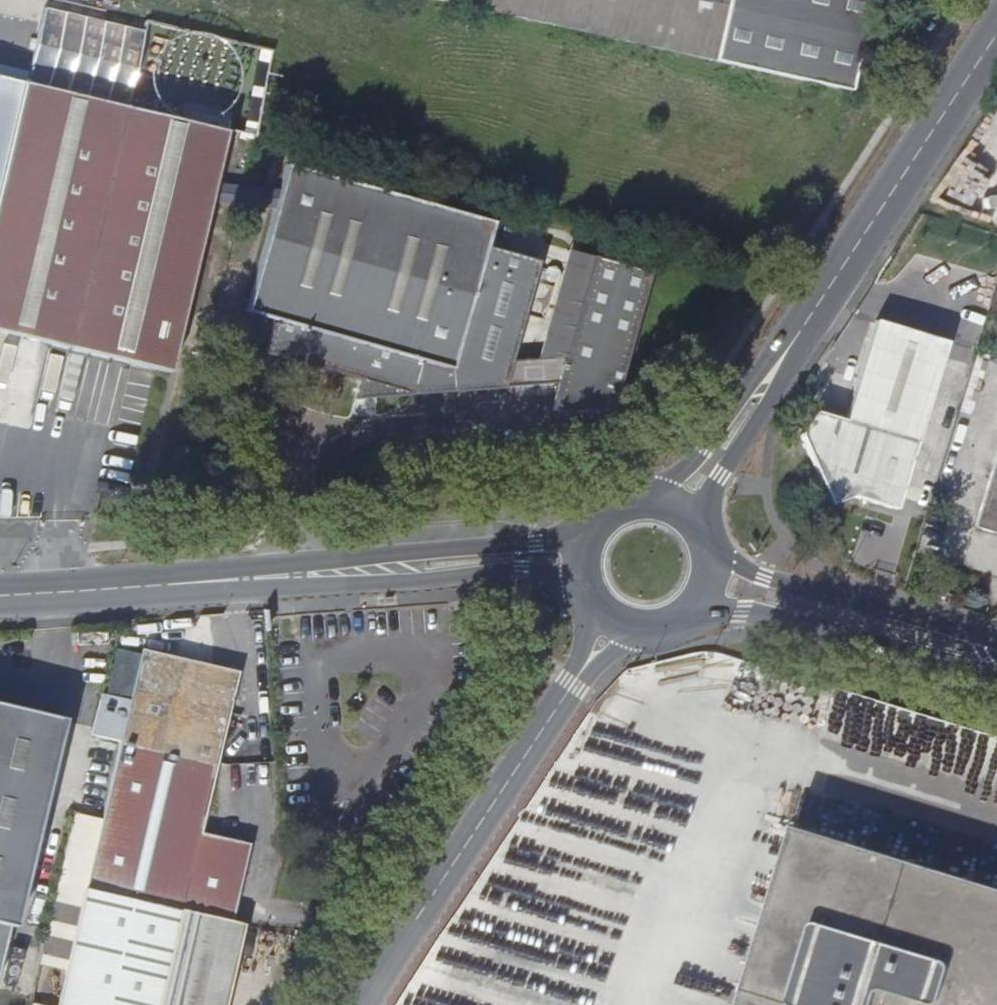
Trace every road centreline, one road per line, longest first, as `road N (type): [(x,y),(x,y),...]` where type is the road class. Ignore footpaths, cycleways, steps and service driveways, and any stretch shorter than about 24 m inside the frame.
road 1 (residential): [(363,1004),(615,614)]
road 2 (unclassified): [(795,339),(996,33)]
road 3 (tertiary): [(596,537),(295,573)]
road 4 (tertiary): [(996,658),(706,574)]
road 5 (tertiary): [(295,573),(522,571),(594,589)]
road 6 (tertiary): [(295,573),(0,595)]
road 7 (unclassified): [(795,339),(644,506)]
road 8 (unclassified): [(694,527),(773,395),(795,339)]

